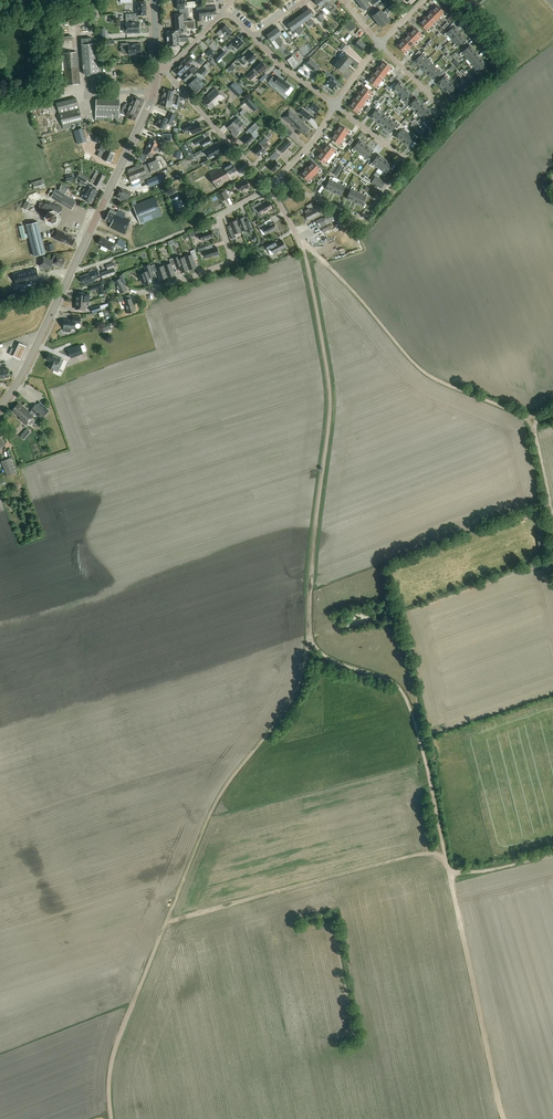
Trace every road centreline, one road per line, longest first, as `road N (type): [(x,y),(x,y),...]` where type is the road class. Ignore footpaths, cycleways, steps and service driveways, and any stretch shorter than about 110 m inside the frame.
road 1 (track): [(111,1118),(114,1051),(211,813),(290,704),(310,638)]
road 2 (track): [(310,638),(330,397),(302,248)]
road 3 (secondary): [(0,408),(155,91)]
road 4 (track): [(298,240),(426,373),(532,418)]
road 5 (track): [(449,874),(405,695),(388,679),(323,656),(310,638)]
road 6 (track): [(446,859),(424,853),(166,922)]
road 7 (track): [(504,1118),(449,874)]
road 8 (residential): [(137,294),(230,262),(218,216),(270,186)]
road 9 (residential): [(270,186),(166,69)]

